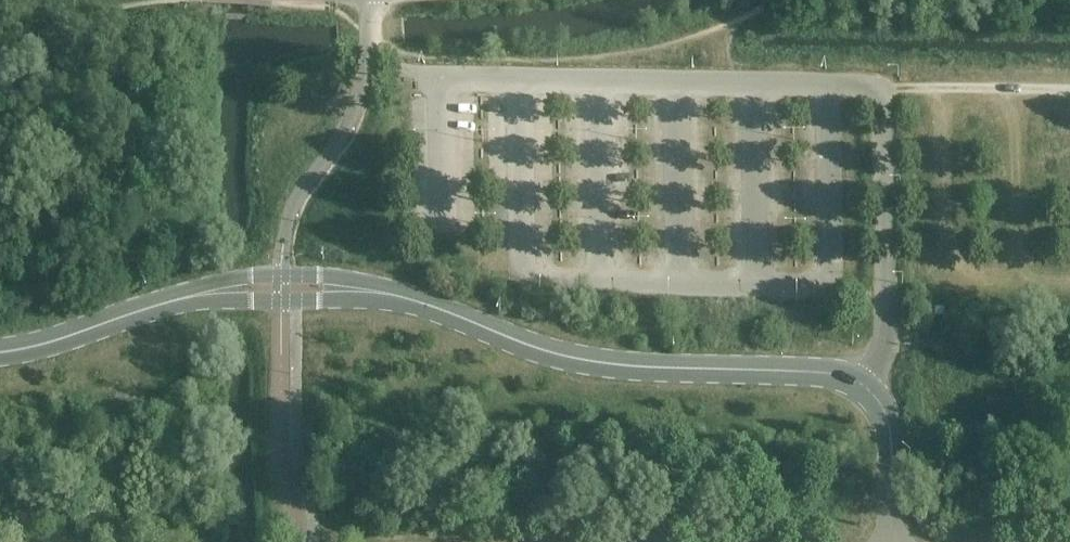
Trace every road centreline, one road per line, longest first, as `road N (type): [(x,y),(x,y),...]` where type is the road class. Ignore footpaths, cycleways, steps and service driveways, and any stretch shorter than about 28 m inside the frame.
road 1 (unclassified): [(0,356),(213,292),(324,287),(601,366),(836,378),(873,389)]
road 2 (track): [(884,79),(1069,86)]
road 3 (residential): [(894,541),(895,454),(889,412),(873,389)]

